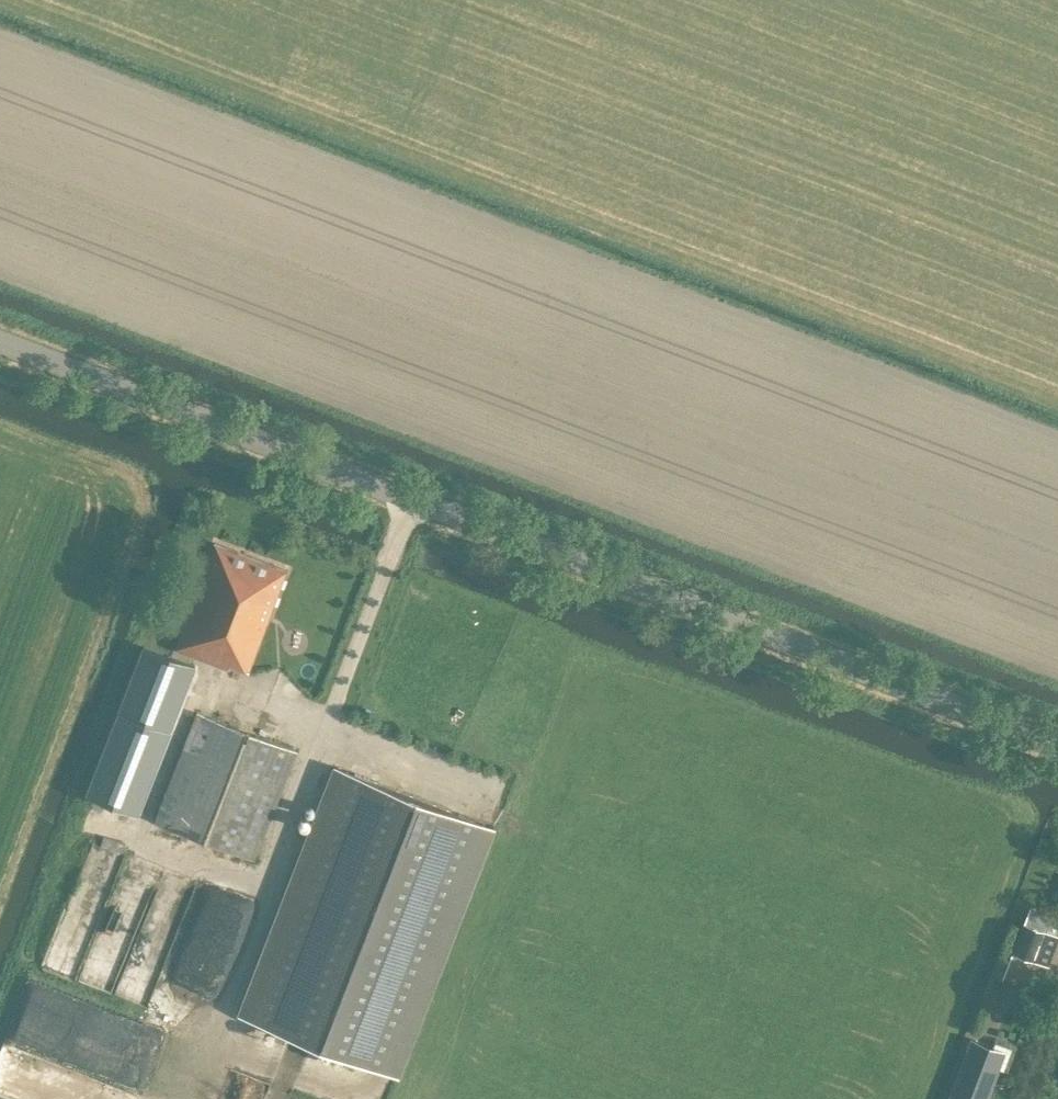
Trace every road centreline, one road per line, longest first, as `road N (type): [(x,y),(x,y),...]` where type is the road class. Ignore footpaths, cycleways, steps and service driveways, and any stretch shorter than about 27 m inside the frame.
road 1 (tertiary): [(1057,744),(0,342)]

